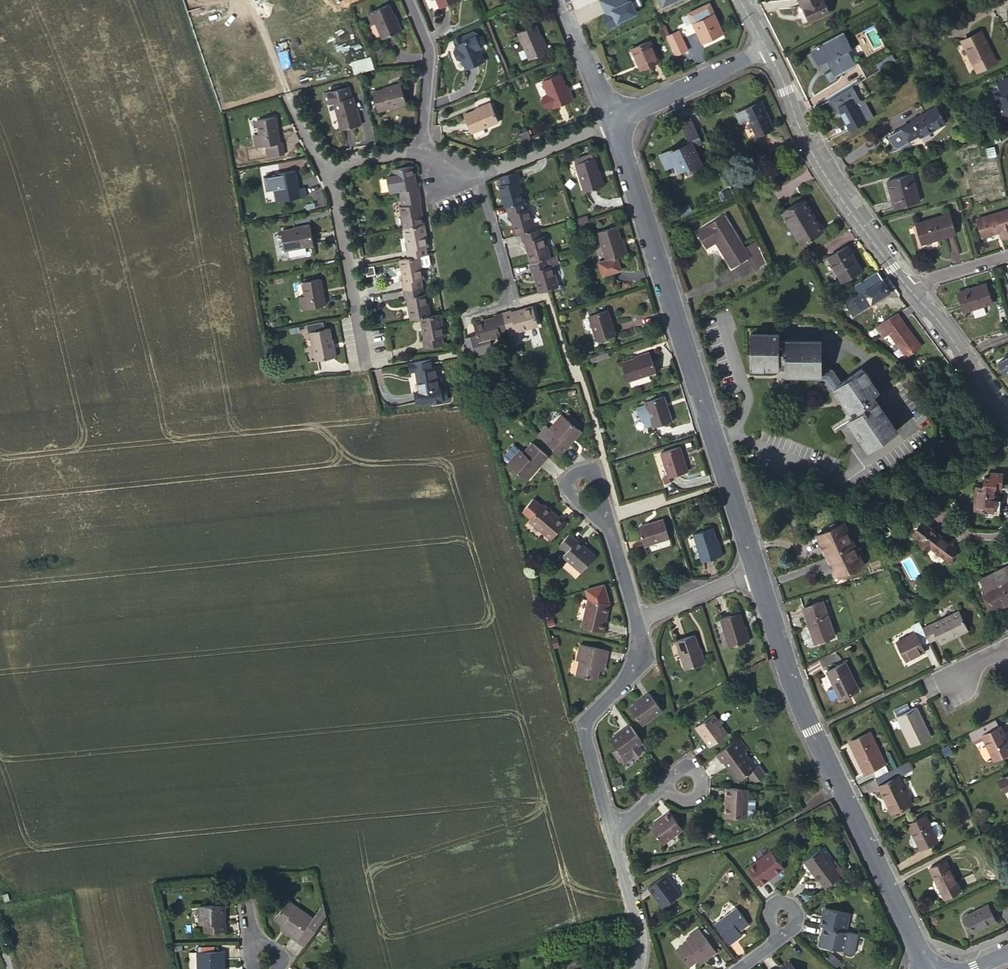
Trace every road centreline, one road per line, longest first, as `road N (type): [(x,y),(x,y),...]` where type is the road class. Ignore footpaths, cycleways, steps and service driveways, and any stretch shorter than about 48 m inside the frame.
road 1 (residential): [(754,568),(612,119)]
road 2 (residential): [(930,968),(814,731),(754,568)]
road 3 (residential): [(911,292),(810,150),(764,50)]
road 4 (residential): [(609,830),(583,728),(635,670),(636,622)]
road 5 (residential): [(324,172),(364,369)]
road 6 (residential): [(474,177),(514,302),(459,317)]
road 7 (residential): [(612,119),(764,50)]
road 8 (residential): [(1007,419),(911,292)]
road 9 (residential): [(409,0),(428,56),(421,154)]
road 10 (residential): [(612,119),(474,177)]
road 11 (residential): [(638,968),(641,933),(609,830)]
road 12 (residential): [(754,568),(636,622)]
road 13 (residential): [(612,119),(561,0)]

